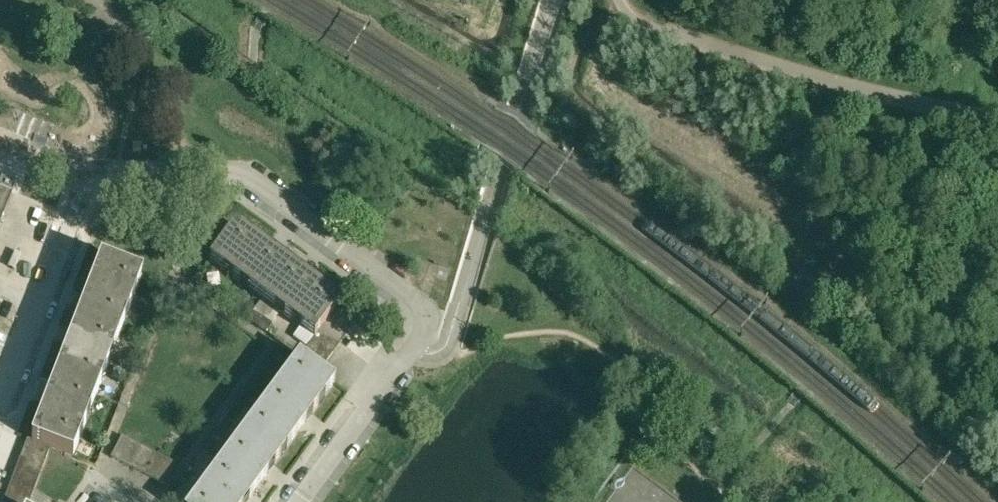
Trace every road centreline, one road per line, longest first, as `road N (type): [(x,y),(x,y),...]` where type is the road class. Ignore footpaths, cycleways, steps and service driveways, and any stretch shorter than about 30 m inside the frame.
road 1 (residential): [(298,501),(420,336),(420,306),(242,175),(86,171)]
road 2 (residential): [(39,297),(86,171)]

